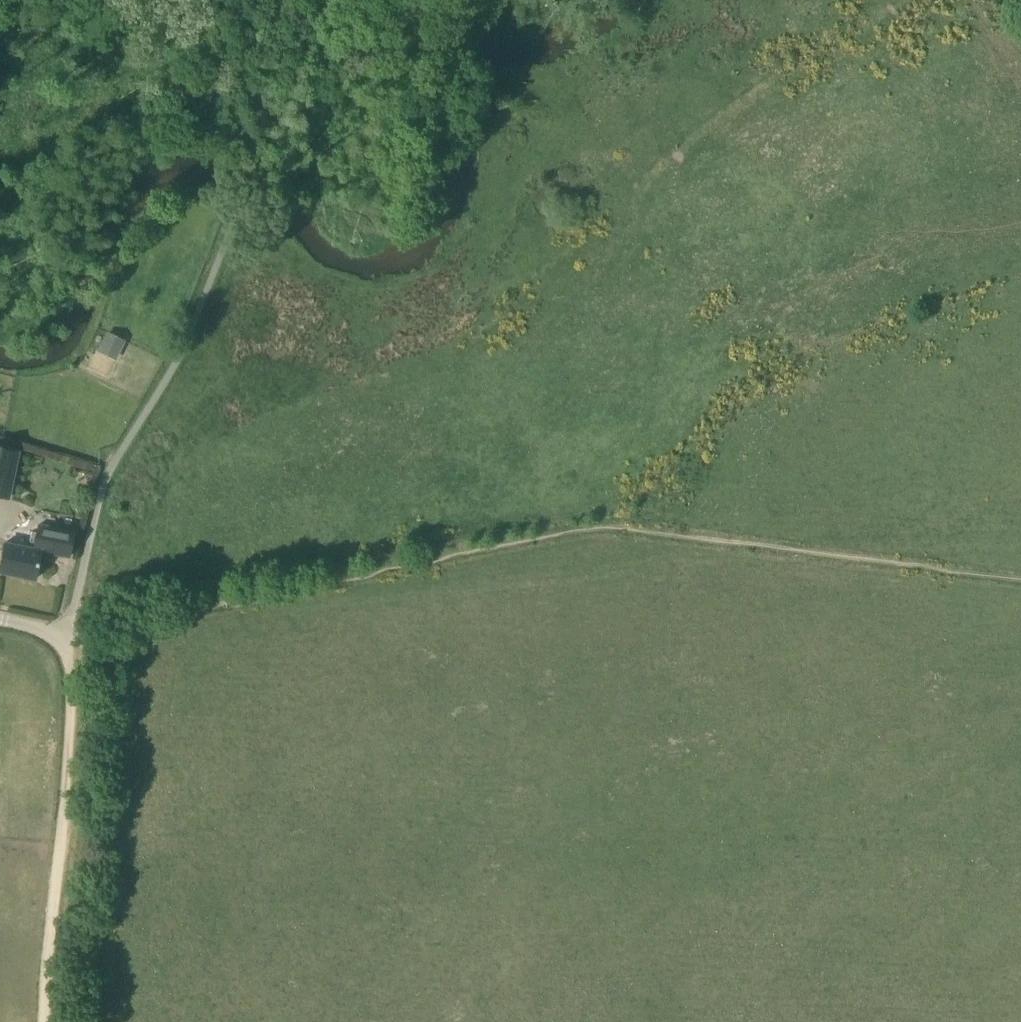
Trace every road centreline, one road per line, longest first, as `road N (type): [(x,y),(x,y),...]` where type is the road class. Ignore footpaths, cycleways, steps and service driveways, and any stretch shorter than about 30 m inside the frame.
road 1 (track): [(52,1021),(72,632)]
road 2 (track): [(258,157),(279,0)]

